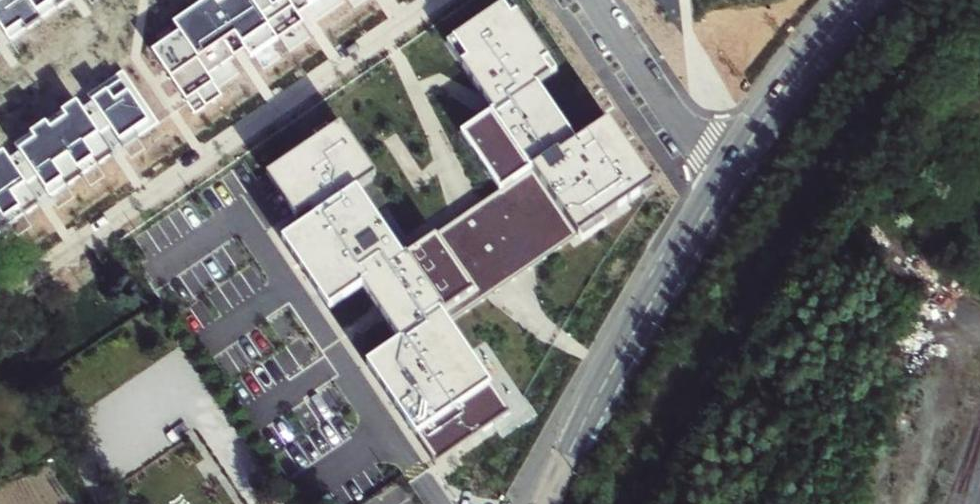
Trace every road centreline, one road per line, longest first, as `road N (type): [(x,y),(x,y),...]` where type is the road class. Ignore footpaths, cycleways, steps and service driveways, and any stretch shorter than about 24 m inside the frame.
road 1 (tertiary): [(548,503),(623,353),(719,192)]
road 2 (tertiary): [(719,192),(777,100),(860,0)]
road 3 (residential): [(589,0),(719,192)]

